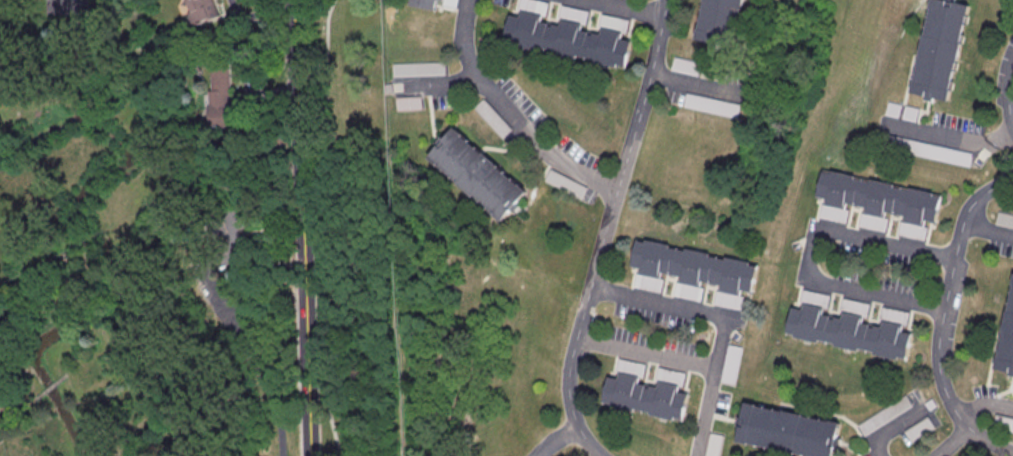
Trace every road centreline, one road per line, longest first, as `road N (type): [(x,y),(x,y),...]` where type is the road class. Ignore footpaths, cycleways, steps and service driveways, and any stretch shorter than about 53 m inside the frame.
road 1 (residential): [(663,0),(564,375),(574,426),(598,455)]
road 2 (residential): [(310,455),(290,0)]
road 3 (residential): [(1012,175),(965,211),(936,348),(942,389),(957,417),(1012,452)]
road 4 (residential): [(467,0),(461,43),(484,84),(548,155),(614,192)]
road 5 (residential): [(712,369),(724,316),(587,287)]
road 6 (residential): [(953,258),(829,230),(810,241),(806,262),(815,281)]
road 7 (residential): [(712,369),(573,339)]
road 8 (residential): [(942,310),(815,281)]

